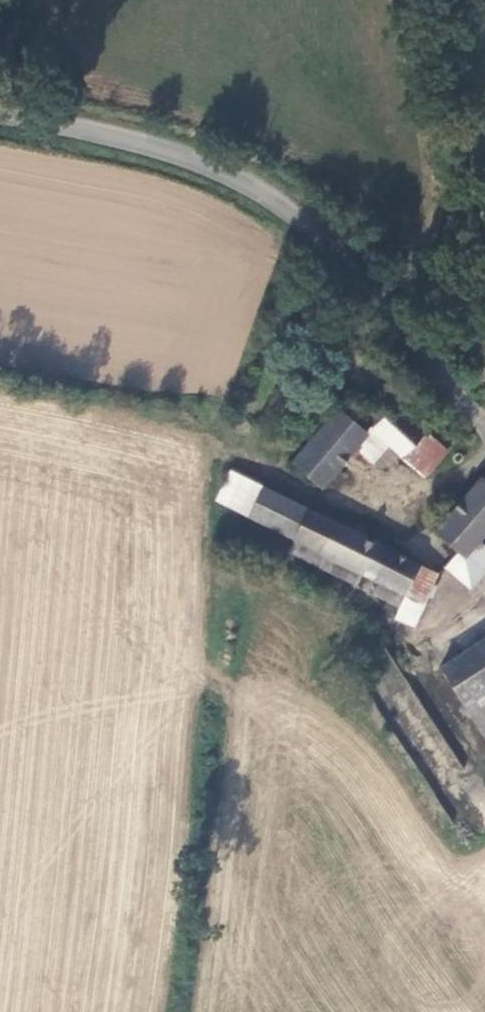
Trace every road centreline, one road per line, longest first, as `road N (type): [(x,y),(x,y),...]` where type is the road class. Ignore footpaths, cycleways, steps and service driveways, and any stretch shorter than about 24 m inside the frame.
road 1 (unclassified): [(484,435),(299,217),(0,127)]

